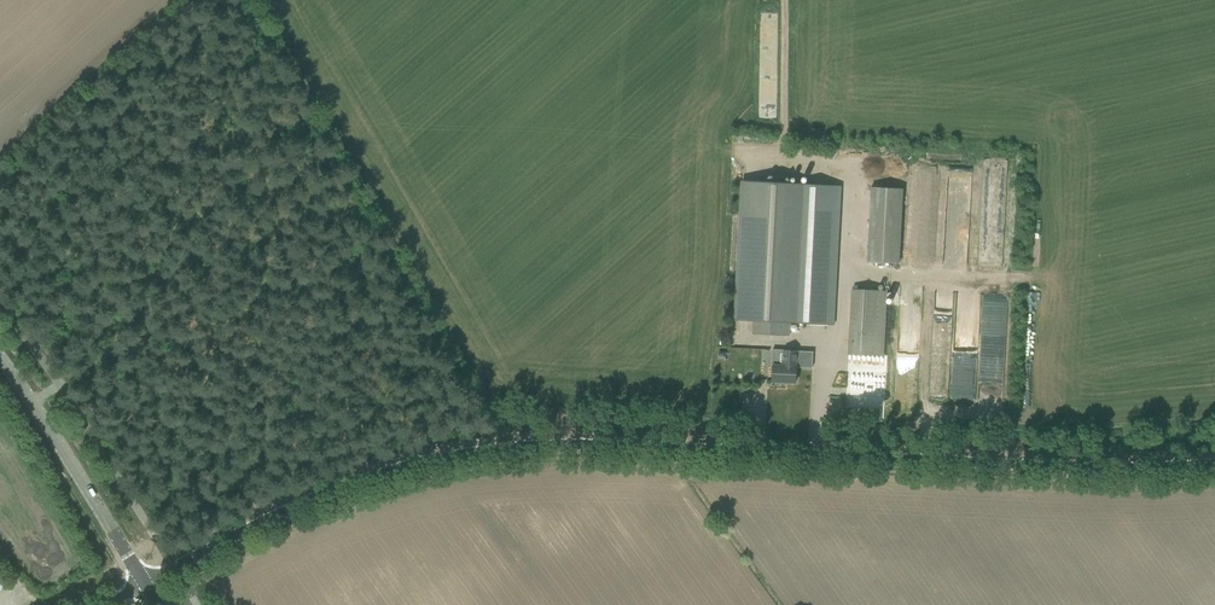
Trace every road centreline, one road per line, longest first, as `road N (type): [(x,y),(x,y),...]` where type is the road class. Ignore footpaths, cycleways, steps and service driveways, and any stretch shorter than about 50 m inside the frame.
road 1 (unclassified): [(145,585),(319,493),(449,453),(650,442),(1071,472),(1214,467)]
road 2 (tertiary): [(145,585),(0,356)]

